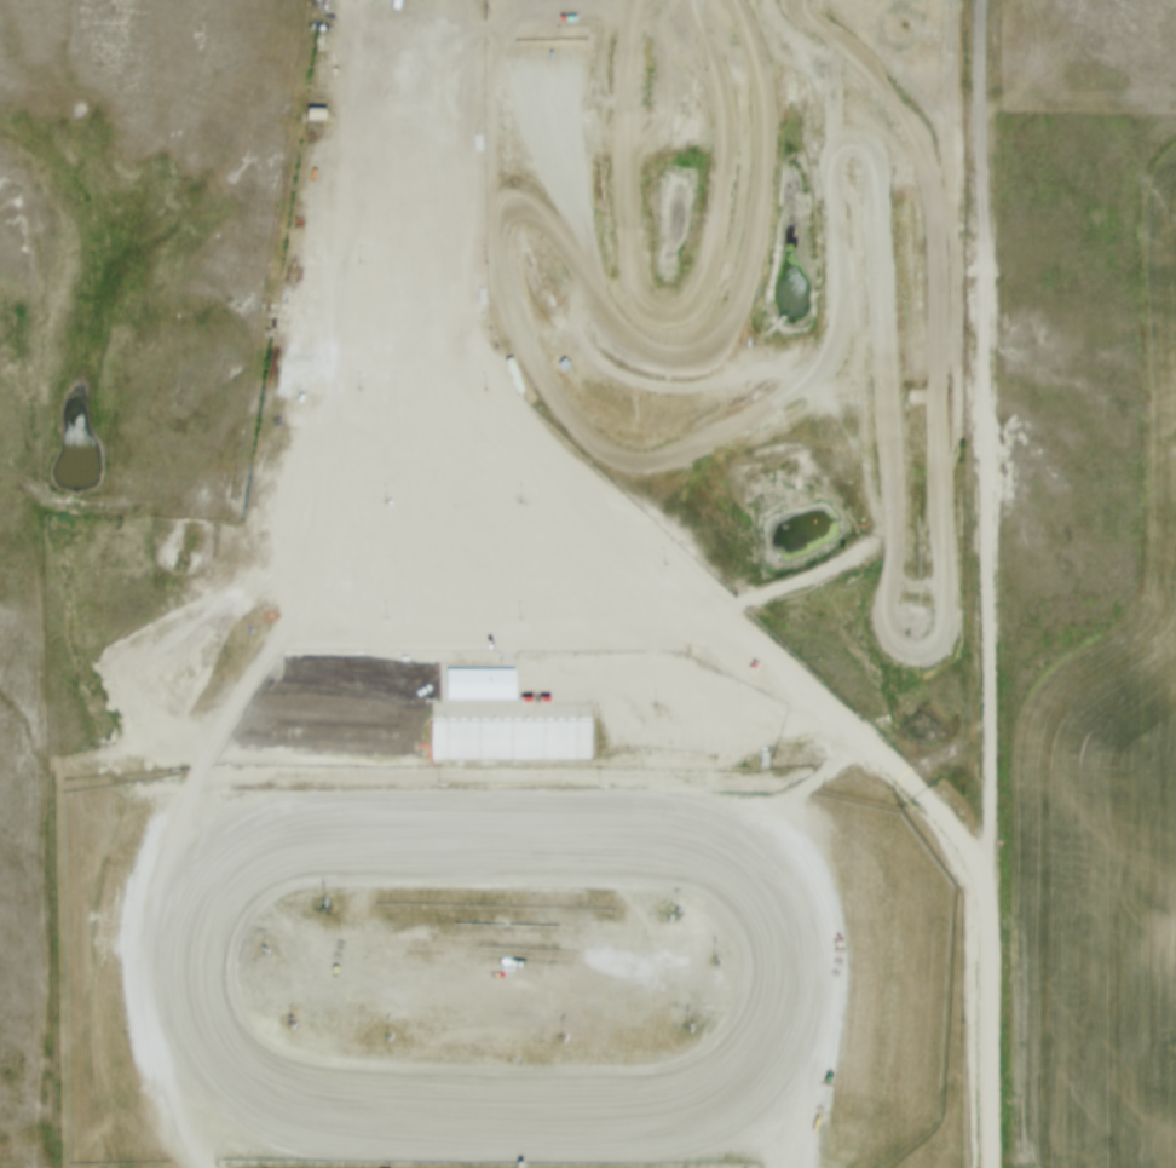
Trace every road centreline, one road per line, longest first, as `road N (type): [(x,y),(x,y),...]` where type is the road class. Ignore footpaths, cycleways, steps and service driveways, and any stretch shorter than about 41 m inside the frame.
road 1 (track): [(992,990),(982,0)]

